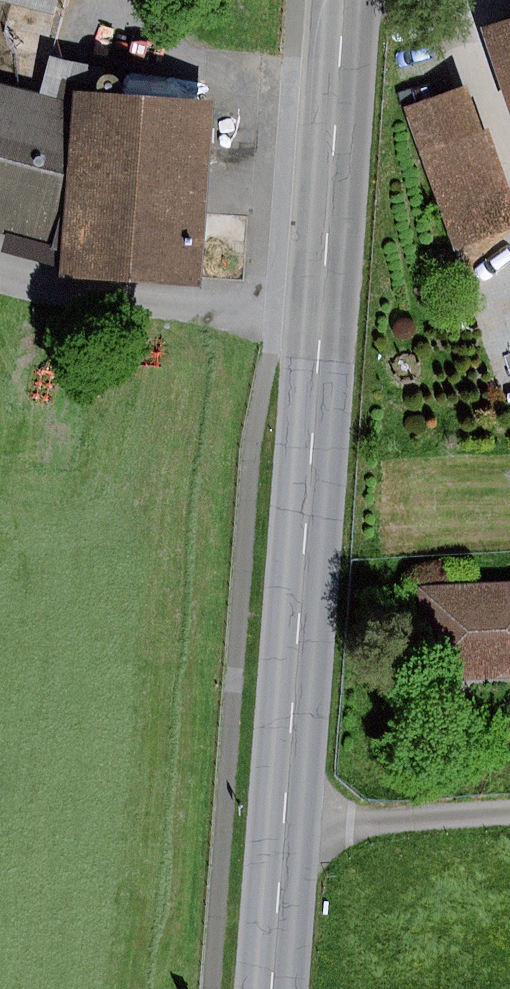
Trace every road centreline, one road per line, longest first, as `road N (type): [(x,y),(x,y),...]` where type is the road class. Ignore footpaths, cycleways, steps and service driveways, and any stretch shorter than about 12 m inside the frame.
road 1 (primary): [(336,0),(268,988)]
road 2 (track): [(316,332),(271,335),(0,267)]
road 3 (track): [(280,821),(509,813)]

